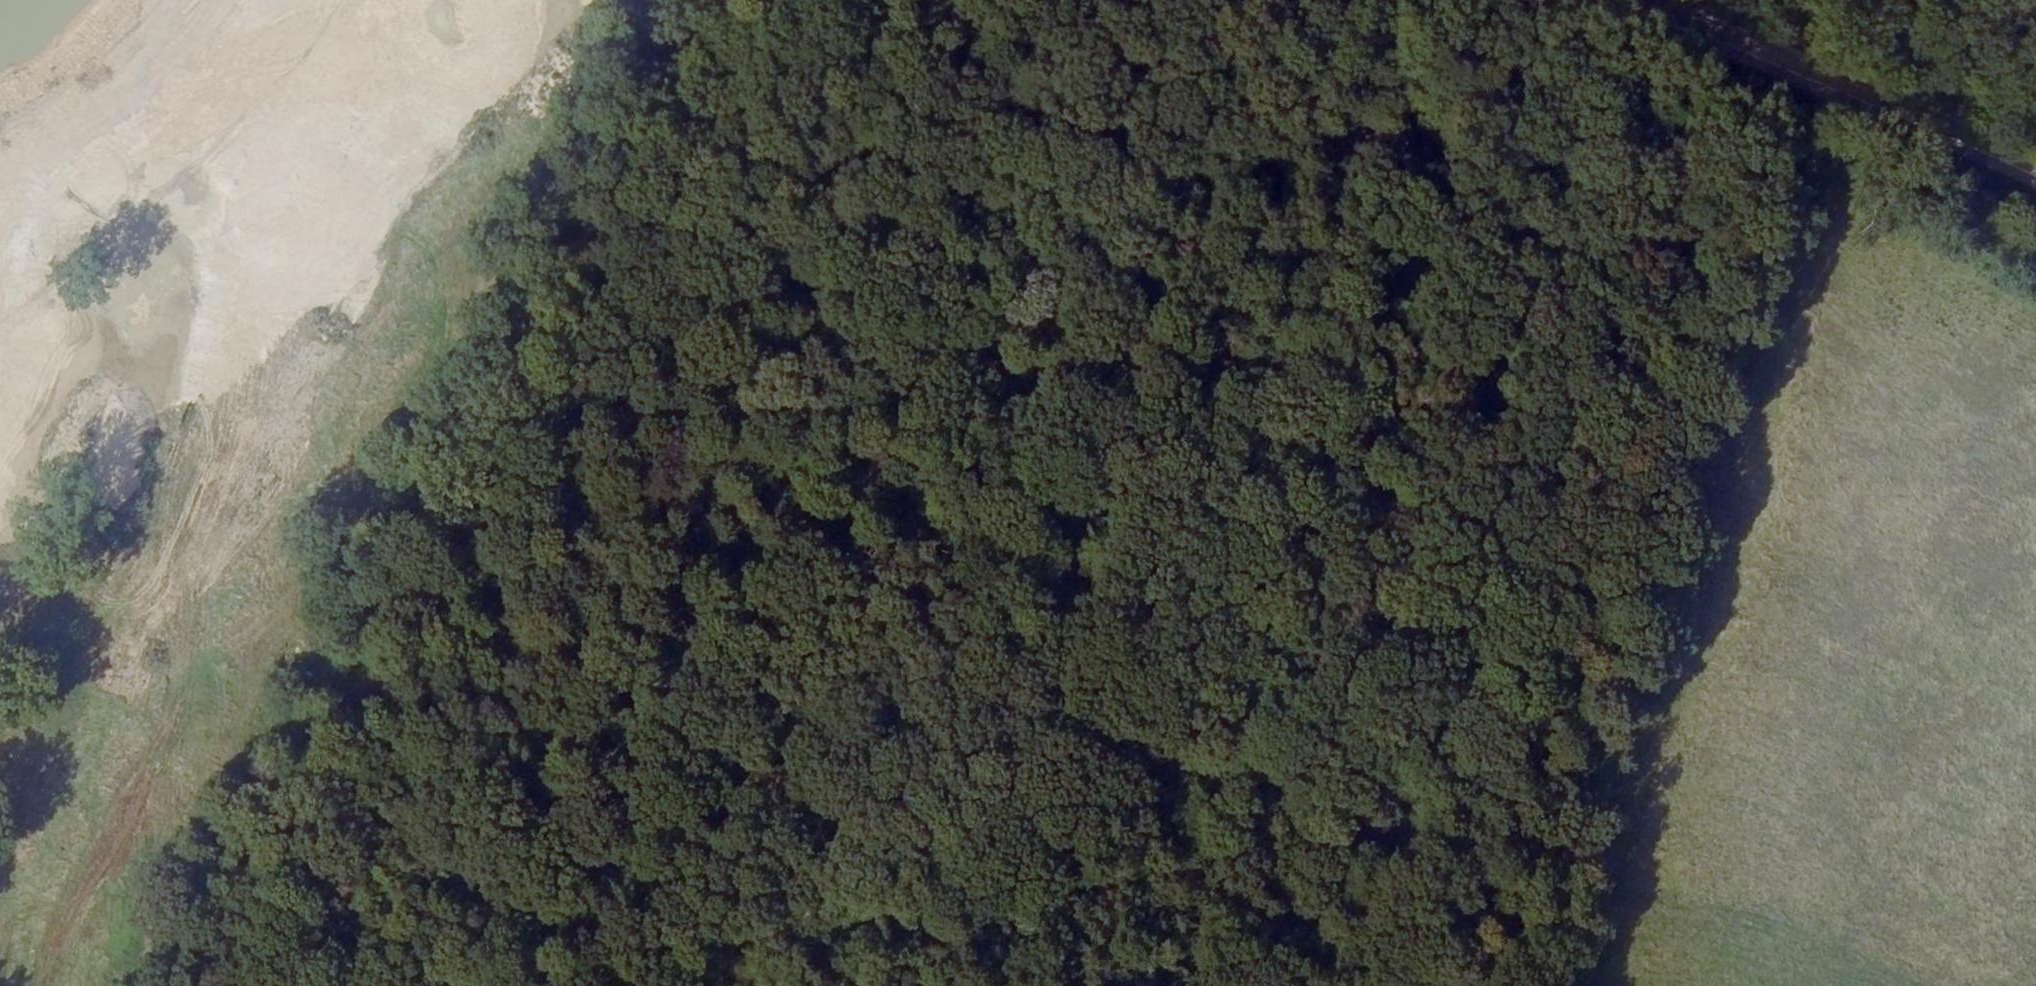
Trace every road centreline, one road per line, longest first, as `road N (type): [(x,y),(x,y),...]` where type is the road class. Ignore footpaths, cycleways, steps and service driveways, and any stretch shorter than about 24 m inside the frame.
road 1 (residential): [(2035,195),(1601,0)]

